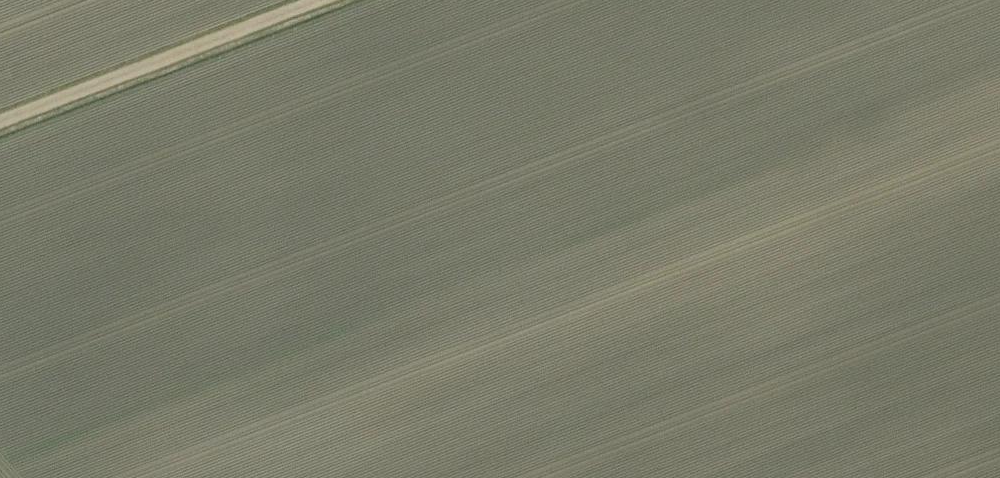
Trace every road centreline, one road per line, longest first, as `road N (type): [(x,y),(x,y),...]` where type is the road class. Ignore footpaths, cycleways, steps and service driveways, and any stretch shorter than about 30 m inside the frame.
road 1 (track): [(0,137),(356,0)]

